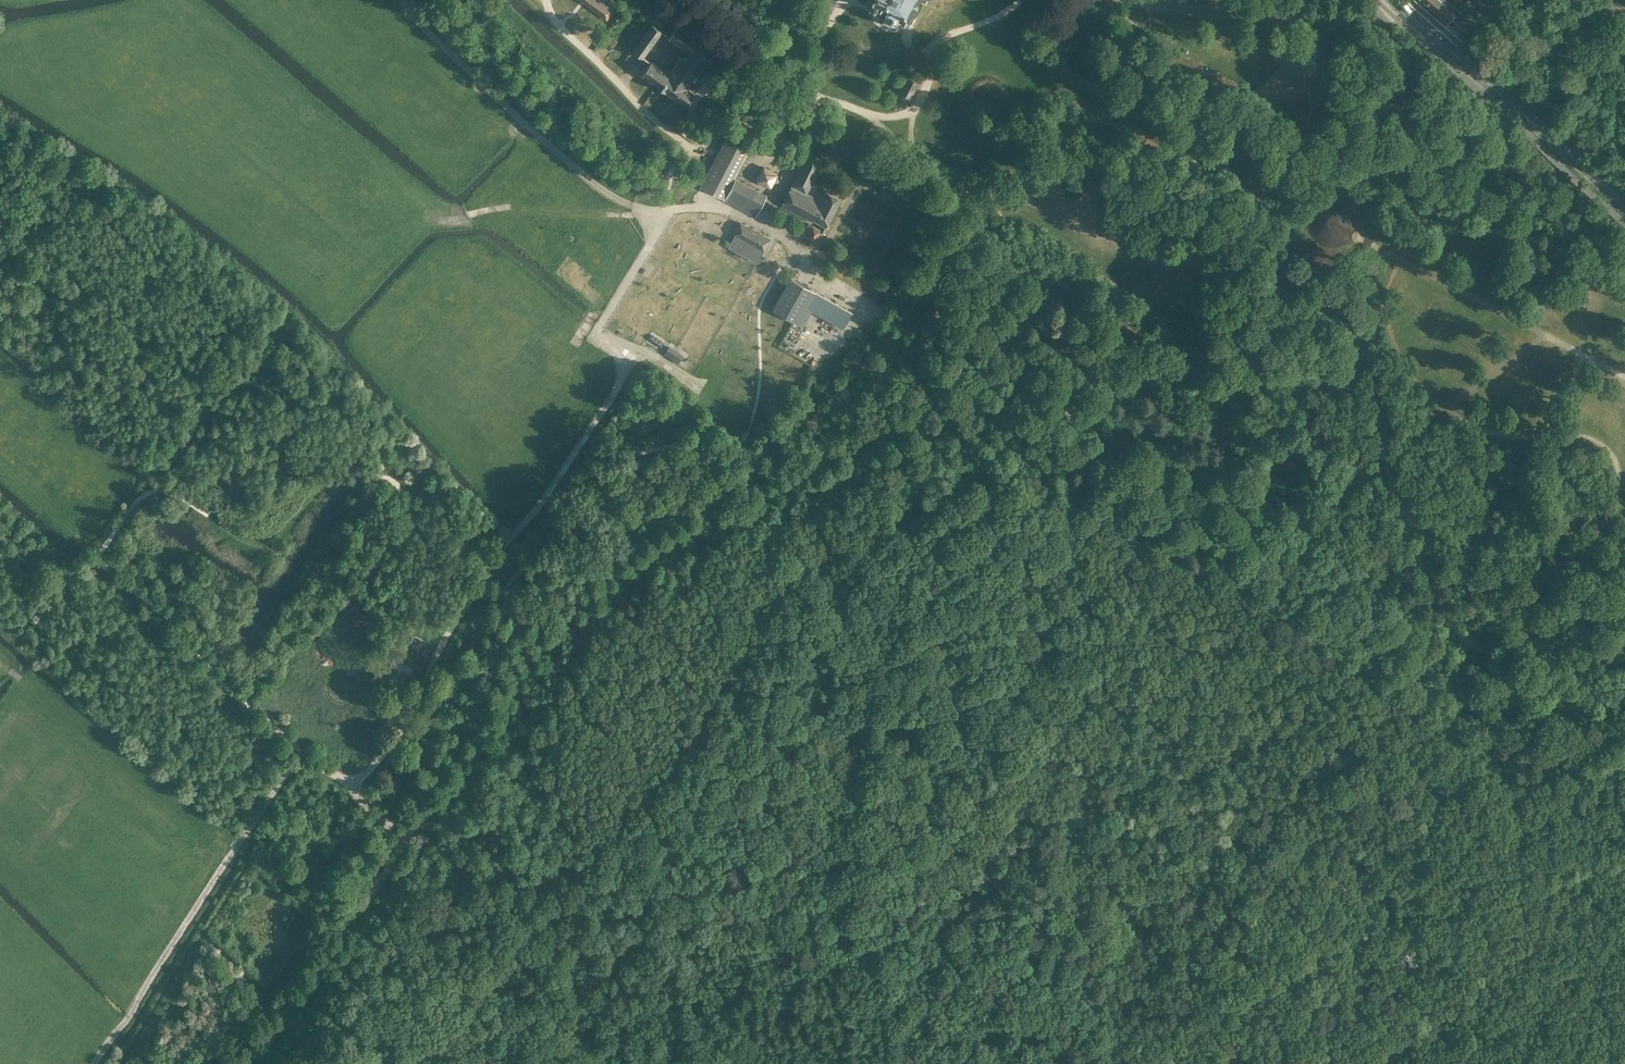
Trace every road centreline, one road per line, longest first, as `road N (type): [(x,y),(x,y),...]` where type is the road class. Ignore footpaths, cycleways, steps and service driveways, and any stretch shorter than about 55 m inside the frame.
road 1 (track): [(248,1063),(527,666),(605,577),(684,524),(930,428),(952,388),(952,365),(802,267),(789,242),(757,223),(711,205),(648,210),(618,200),(511,110),(406,0)]
road 2 (track): [(1088,463),(1528,775)]
road 3 (track): [(695,0),(765,46),(810,55),(813,98),(858,109),(955,191),(957,216),(934,283),(940,340)]
road 4 (track): [(810,88),(782,117),(730,127),(670,173),(669,212),(600,327),(620,379),(601,413)]
road 5 (secondary): [(1624,202),(1393,0)]
road 6 (track): [(94,553),(311,760)]
road 7 (track): [(311,760),(352,782),(372,767),(409,716),(481,581)]
road 8 (track): [(243,837),(95,1063)]
road 9 (track): [(1022,0),(937,40),(913,112),(882,116),(858,109)]
road 10 (track): [(694,151),(647,115),(541,0)]
road 11 (track): [(481,581),(601,413)]
road 12 (track): [(952,365),(1088,463)]

